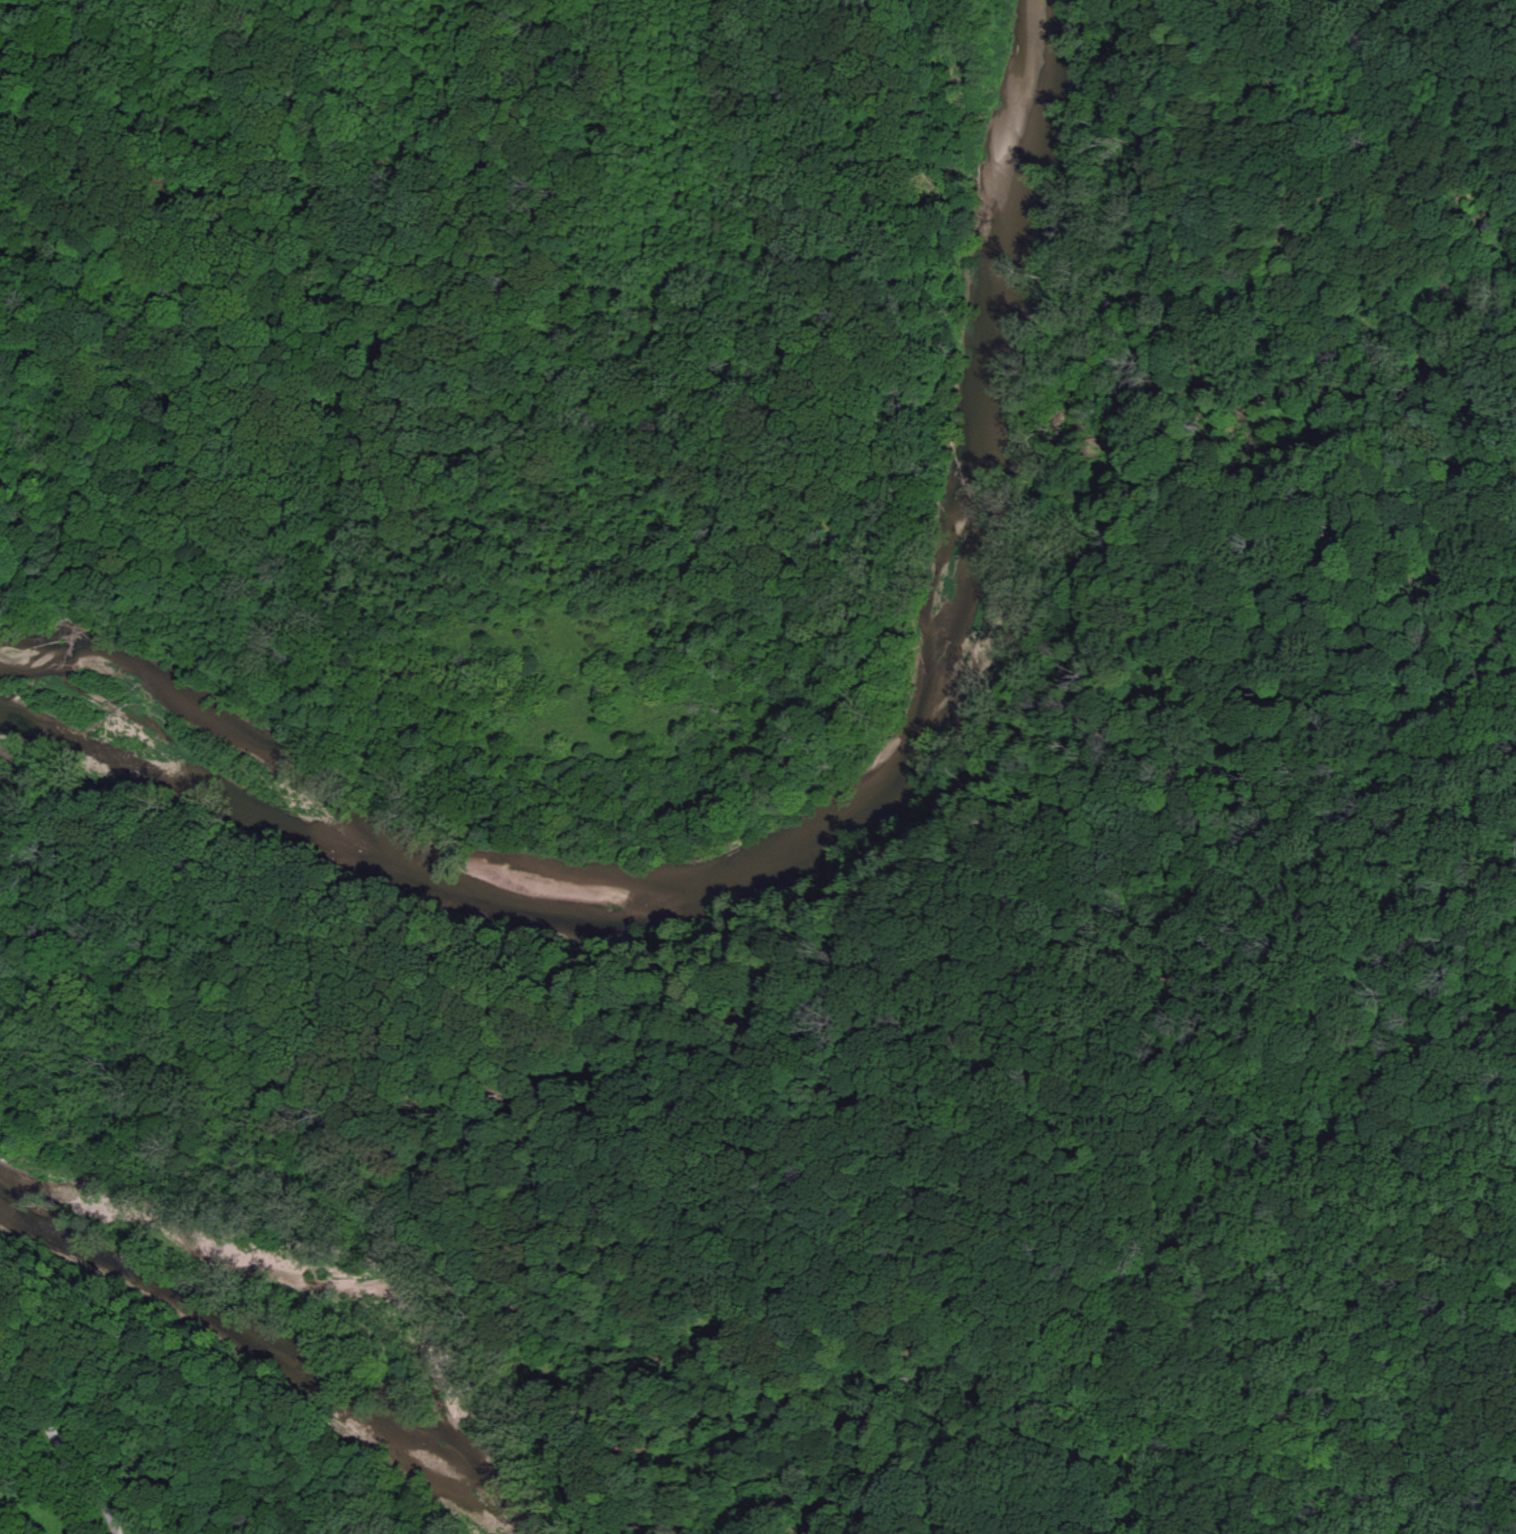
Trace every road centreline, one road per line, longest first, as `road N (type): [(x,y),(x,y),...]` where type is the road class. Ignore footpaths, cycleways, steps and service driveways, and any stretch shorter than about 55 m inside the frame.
road 1 (residential): [(110,1533),(58,1445),(0,1382)]

